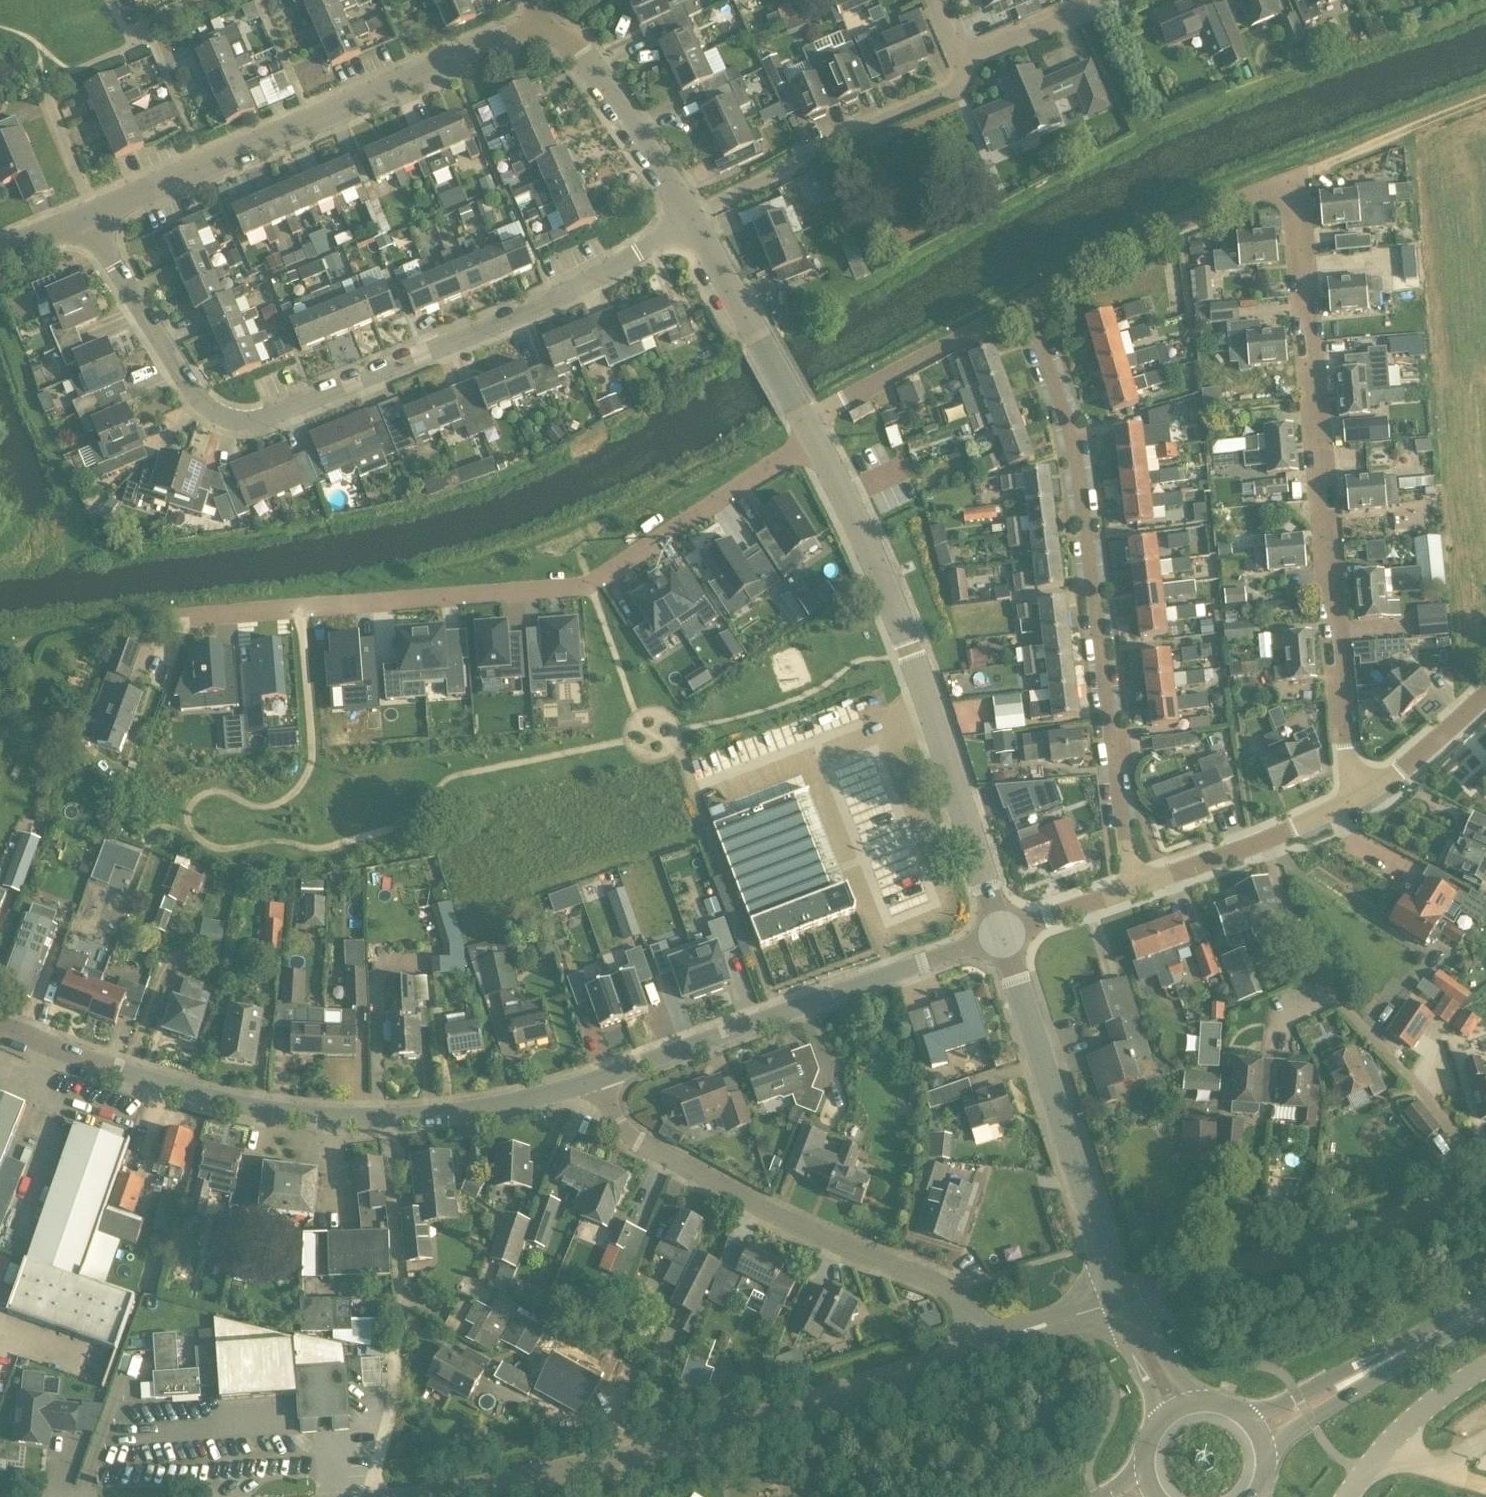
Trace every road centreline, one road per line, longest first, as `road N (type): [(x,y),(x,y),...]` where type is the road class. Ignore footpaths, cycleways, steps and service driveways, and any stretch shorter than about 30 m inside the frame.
road 1 (residential): [(690,222),(531,312),(267,418),(239,422),(198,401),(117,270),(93,213)]
road 2 (residential): [(171,618),(581,588),(815,442)]
road 3 (residential): [(1354,800),(1296,179)]
road 4 (residential): [(0,1026),(197,1093),(338,1117),(472,1111),(598,1078)]
road 5 (residential): [(399,1496),(606,1461),(989,1348)]
road 6 (residential): [(1025,304),(1076,460),(1131,890)]
road 7 (residential): [(1002,935),(886,587),(815,442)]
road 8 (residential): [(989,1348),(949,1290),(783,1220),(628,1136),(598,1078)]
road 9 (residential): [(540,24),(93,213)]
road 10 (residential): [(598,1078),(1002,935)]
road 11 (residential): [(1485,1167),(1312,966),(1262,841)]
road 12 (residential): [(1123,1307),(1002,935)]
road 13 (residential): [(1123,1307),(1485,1191)]
road 14 (residential): [(690,222),(959,87),(961,64)]
road 15 (residential): [(1025,304),(1155,234),(1296,179)]
road 16 (primary): [(1262,1430),(1485,1309)]
road 17 (residential): [(690,222),(607,80),(575,42),(540,24)]
road 18 (residential): [(804,422),(1025,304)]
road 19 (residential): [(804,422),(690,222)]
road 20 (track): [(1296,179),(1485,96)]
road 21 (residential): [(1121,0),(961,64)]
road 22 (residential): [(1354,800),(1485,693)]
road 23 (unclassified): [(1378,1456),(1408,1422),(1485,1366)]
road 24 (residential): [(989,1348),(1123,1307)]
road 25 (residential): [(1131,890),(1262,841)]
road 26 (residential): [(1002,935),(1131,890)]

